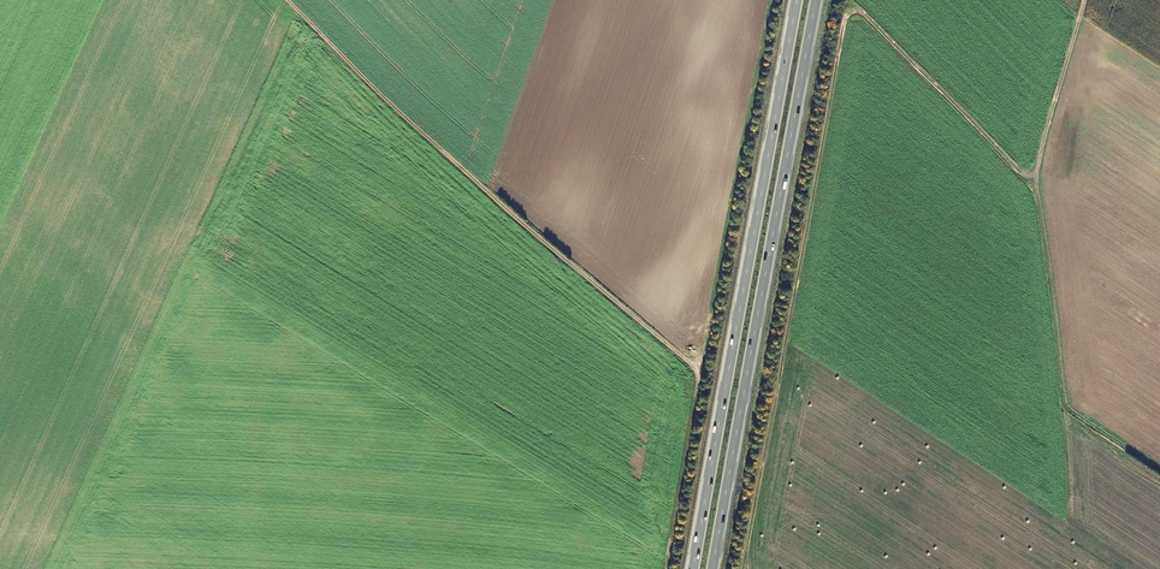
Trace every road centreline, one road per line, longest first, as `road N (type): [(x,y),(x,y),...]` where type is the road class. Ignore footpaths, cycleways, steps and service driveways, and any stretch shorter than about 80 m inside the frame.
road 1 (trunk): [(797,0),(693,568)]
road 2 (trunk): [(712,568),(816,0)]
road 3 (track): [(697,369),(470,178),(288,0)]
road 4 (track): [(1159,470),(1063,400),(1036,174),(1083,0)]

